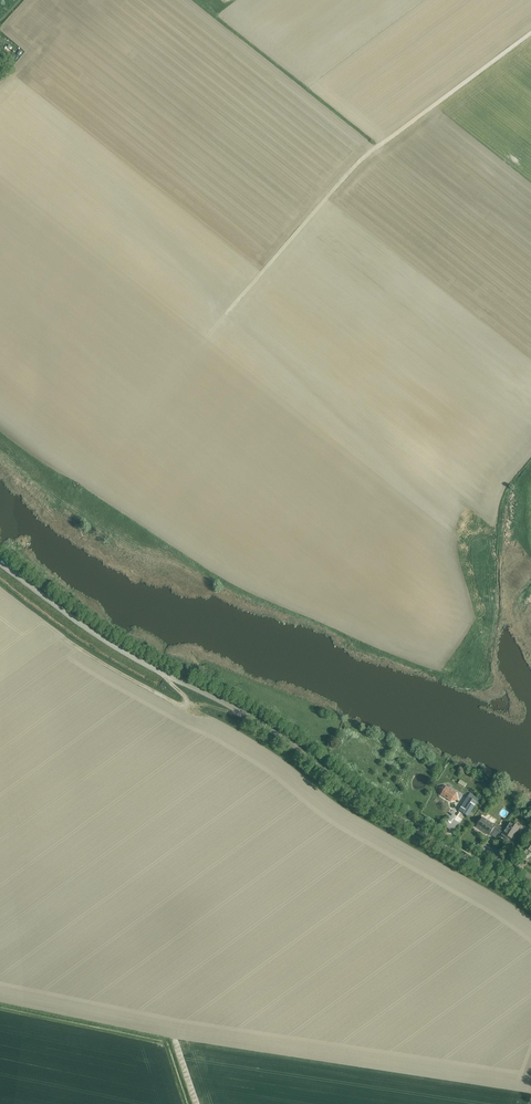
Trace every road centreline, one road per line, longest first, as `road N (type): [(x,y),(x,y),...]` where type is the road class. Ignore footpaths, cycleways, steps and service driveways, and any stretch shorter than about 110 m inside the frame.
road 1 (unclassified): [(530,898),(356,794),(244,713),(100,640),(0,564)]

